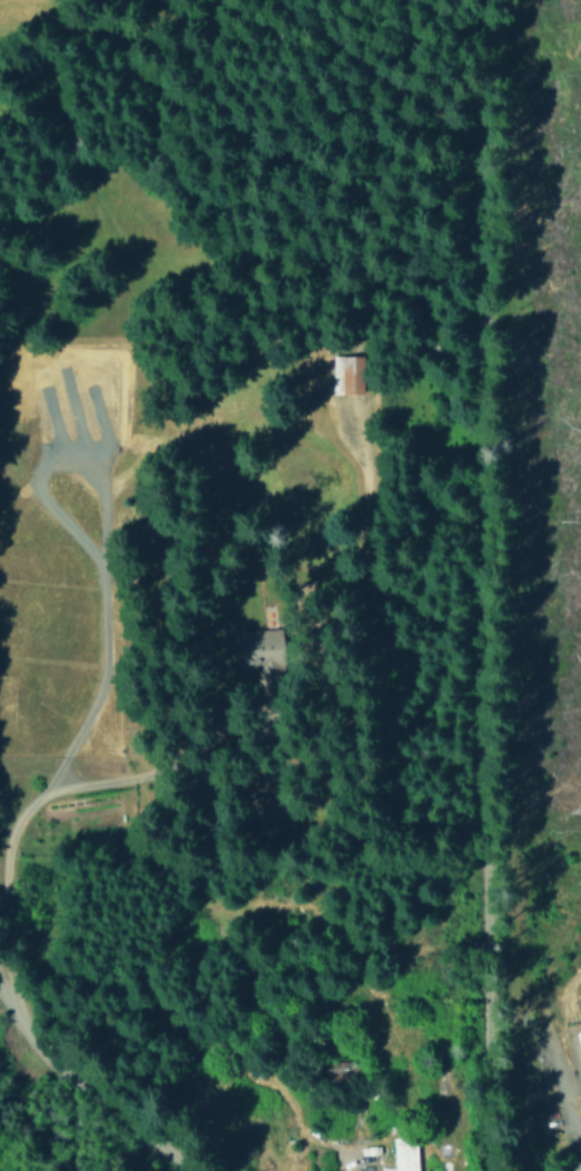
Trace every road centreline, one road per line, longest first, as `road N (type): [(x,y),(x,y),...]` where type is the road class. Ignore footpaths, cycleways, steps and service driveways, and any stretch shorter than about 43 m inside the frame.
road 1 (residential): [(506,1170),(510,0)]
road 2 (residential): [(261,0),(277,25),(340,28),(444,88),(511,96)]
road 3 (residential): [(189,1170),(68,1088),(0,993)]

